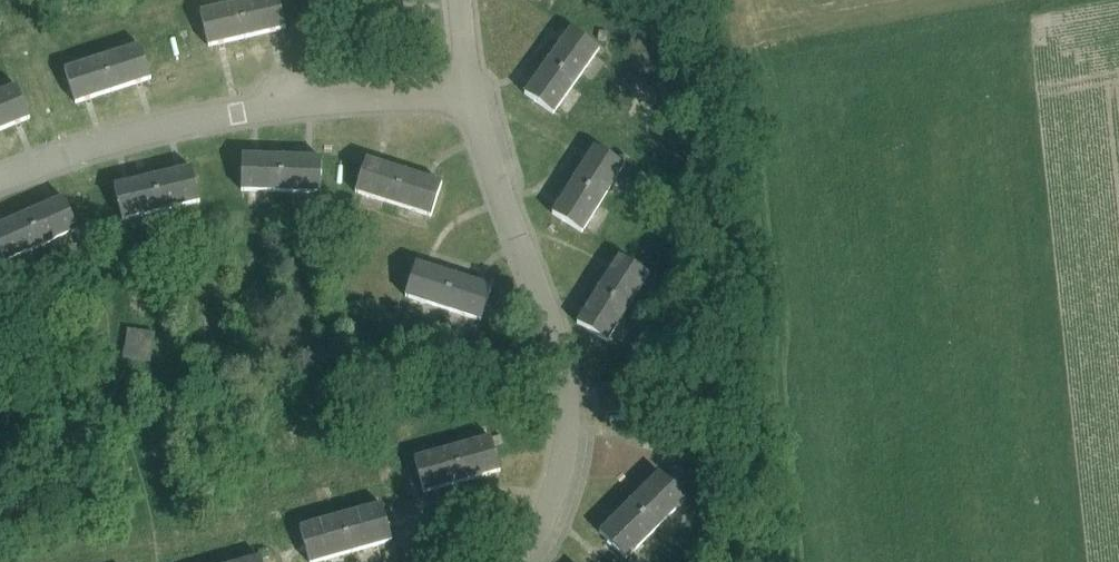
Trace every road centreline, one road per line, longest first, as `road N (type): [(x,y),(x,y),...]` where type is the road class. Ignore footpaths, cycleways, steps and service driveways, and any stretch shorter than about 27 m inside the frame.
road 1 (residential): [(473,96),(499,190),(552,323),(569,405),(561,487),(520,561)]
road 2 (residential): [(0,179),(103,143),(225,115),(473,96)]

